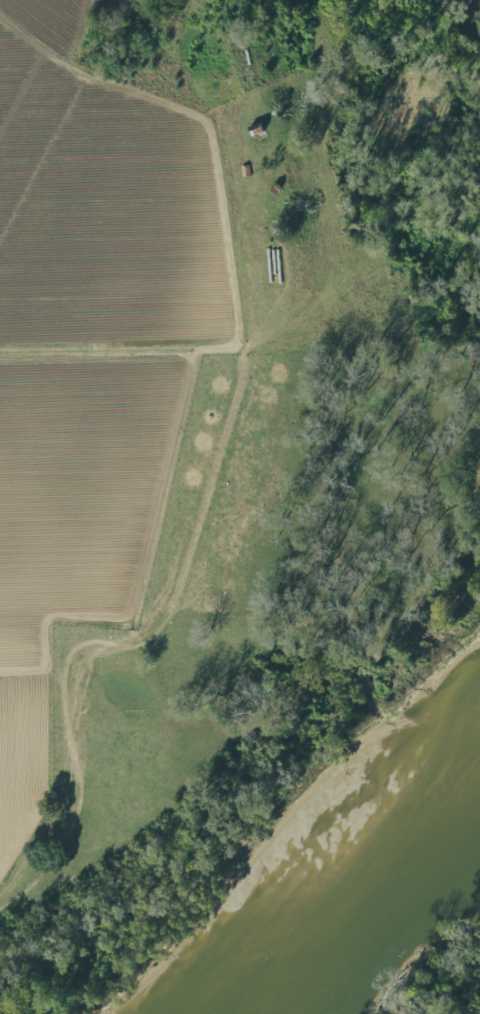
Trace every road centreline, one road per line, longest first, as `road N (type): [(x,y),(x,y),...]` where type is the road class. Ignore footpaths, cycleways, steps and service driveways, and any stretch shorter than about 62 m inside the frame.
road 1 (track): [(0,912),(41,873),(81,786)]

